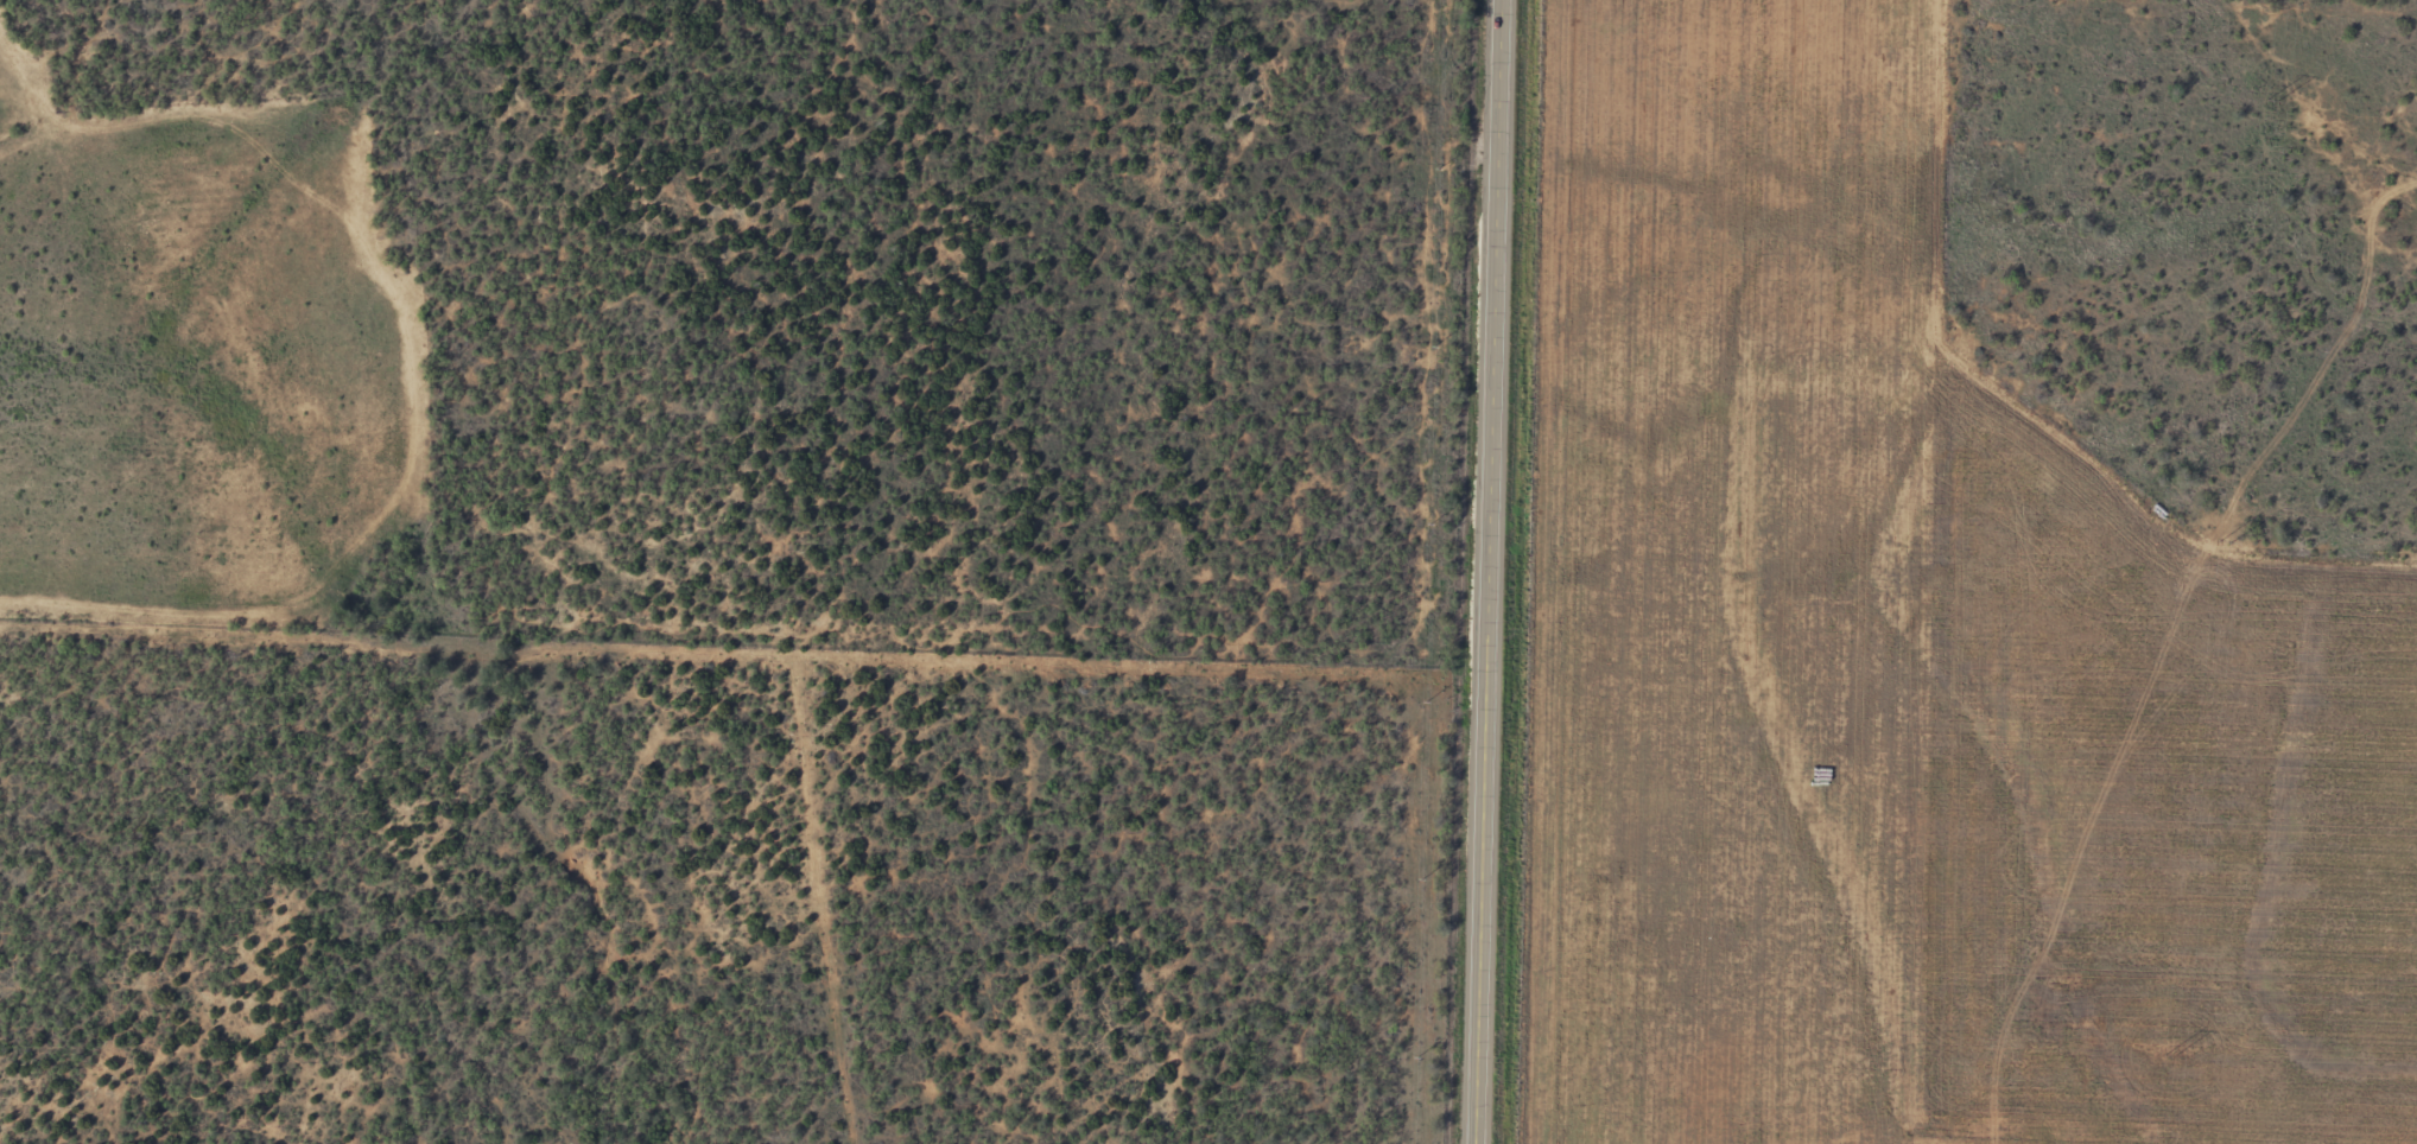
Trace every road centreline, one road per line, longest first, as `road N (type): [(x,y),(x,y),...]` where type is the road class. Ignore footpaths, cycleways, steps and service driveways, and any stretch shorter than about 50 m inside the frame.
road 1 (primary): [(1483,1143),(1509,0)]

